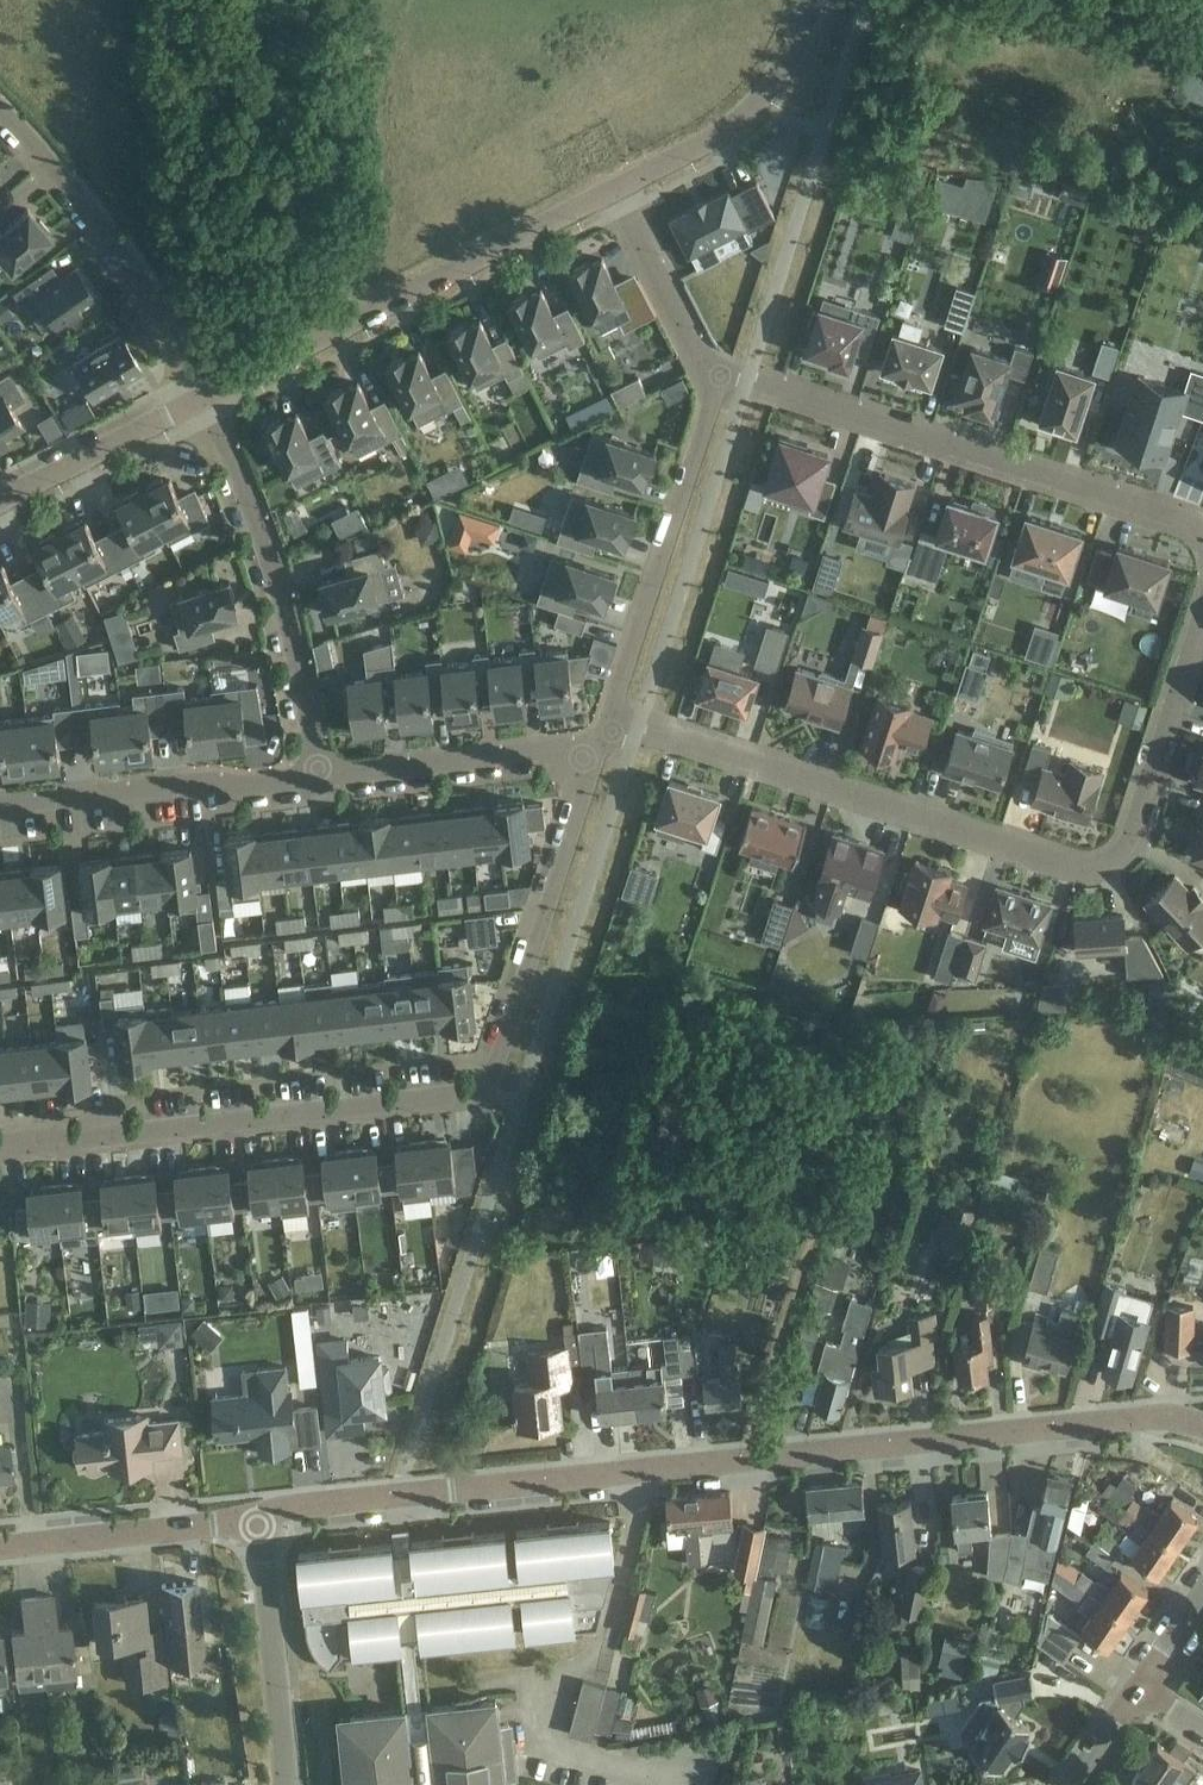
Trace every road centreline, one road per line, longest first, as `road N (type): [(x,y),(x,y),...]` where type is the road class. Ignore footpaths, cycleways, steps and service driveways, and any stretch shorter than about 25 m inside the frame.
road 1 (residential): [(592,753),(488,1094),(0,1147)]
road 2 (residential): [(612,719),(1076,868),(1111,866),(1132,840),(1202,619)]
road 3 (tertiary): [(641,1483),(1131,1418),(1202,1428)]
road 4 (residential): [(1202,537),(1186,524),(721,373)]
road 5 (residential): [(208,395),(617,189)]
road 6 (residential): [(641,1483),(642,1524),(607,1668),(562,1683),(547,1759),(649,1784)]
road 7 (residential): [(208,395),(275,574),(323,780)]
road 8 (tertiary): [(263,1525),(641,1483)]
road 9 (residential): [(721,373),(612,719)]
road 10 (residential): [(208,395),(173,330),(69,188),(0,116)]
road 11 (residential): [(0,816),(323,780)]
road 12 (residential): [(617,189),(722,135),(774,87),(817,0)]
road 13 (residential): [(323,780),(592,753)]
road 14 (tertiary): [(0,1551),(263,1525)]
road 15 (residential): [(290,1784),(263,1525)]
road 16 (residential): [(0,502),(208,395)]
road 17 (residential): [(617,189),(703,363),(721,373)]

